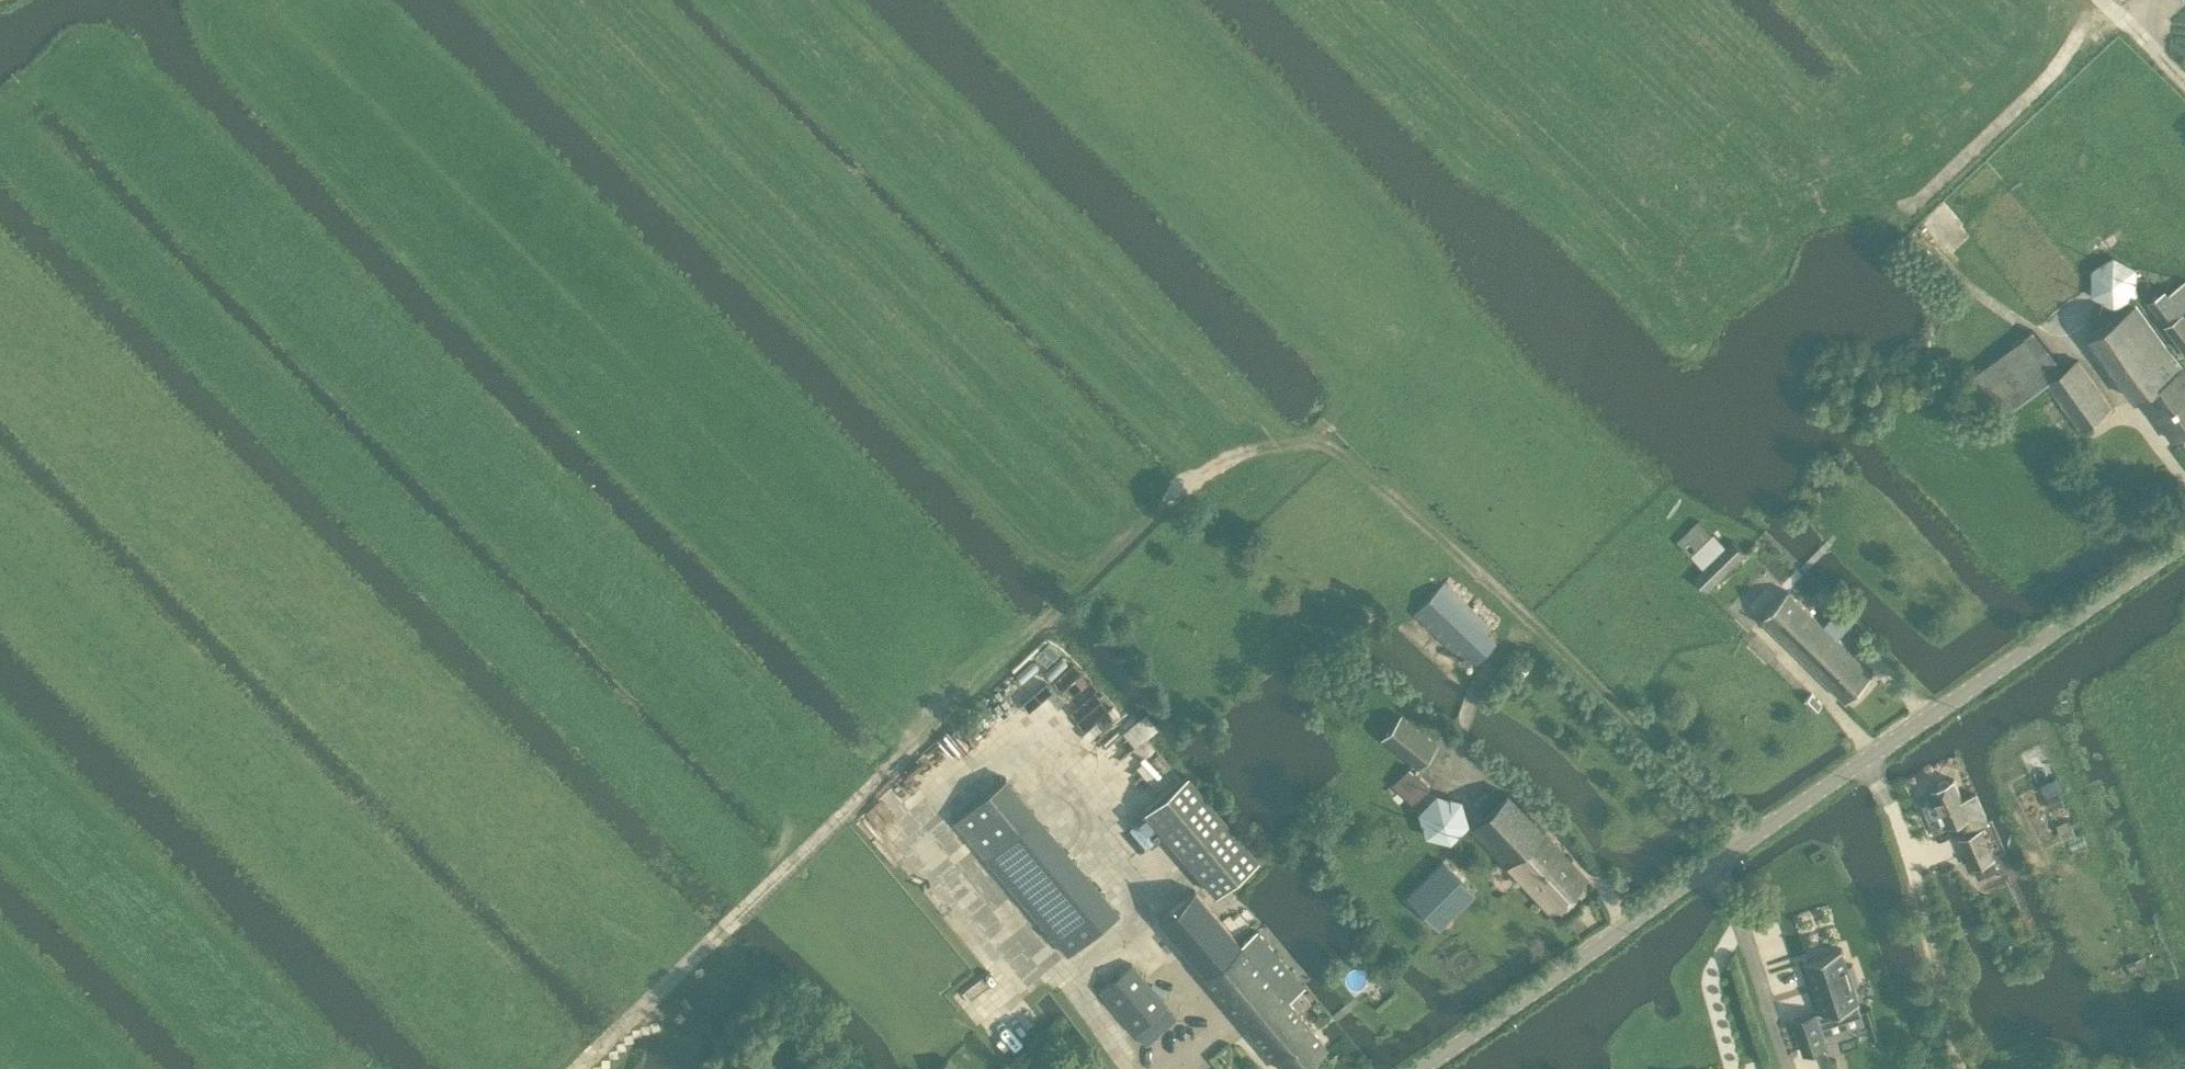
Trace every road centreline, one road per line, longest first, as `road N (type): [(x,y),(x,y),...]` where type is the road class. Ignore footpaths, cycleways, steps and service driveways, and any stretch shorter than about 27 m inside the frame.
road 1 (track): [(577,1068),(1190,480),(1235,454),(1297,439),(1334,450),(1482,572),(1748,841)]
road 2 (tertiary): [(2184,541),(1413,1068)]

